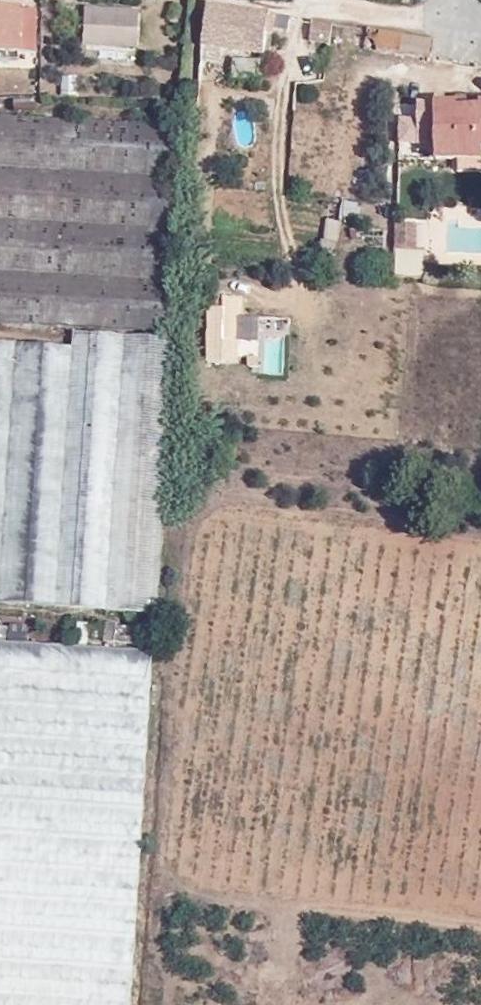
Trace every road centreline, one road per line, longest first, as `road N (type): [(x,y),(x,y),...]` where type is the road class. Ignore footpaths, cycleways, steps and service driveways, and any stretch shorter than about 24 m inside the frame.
road 1 (residential): [(264,0),(449,31)]

